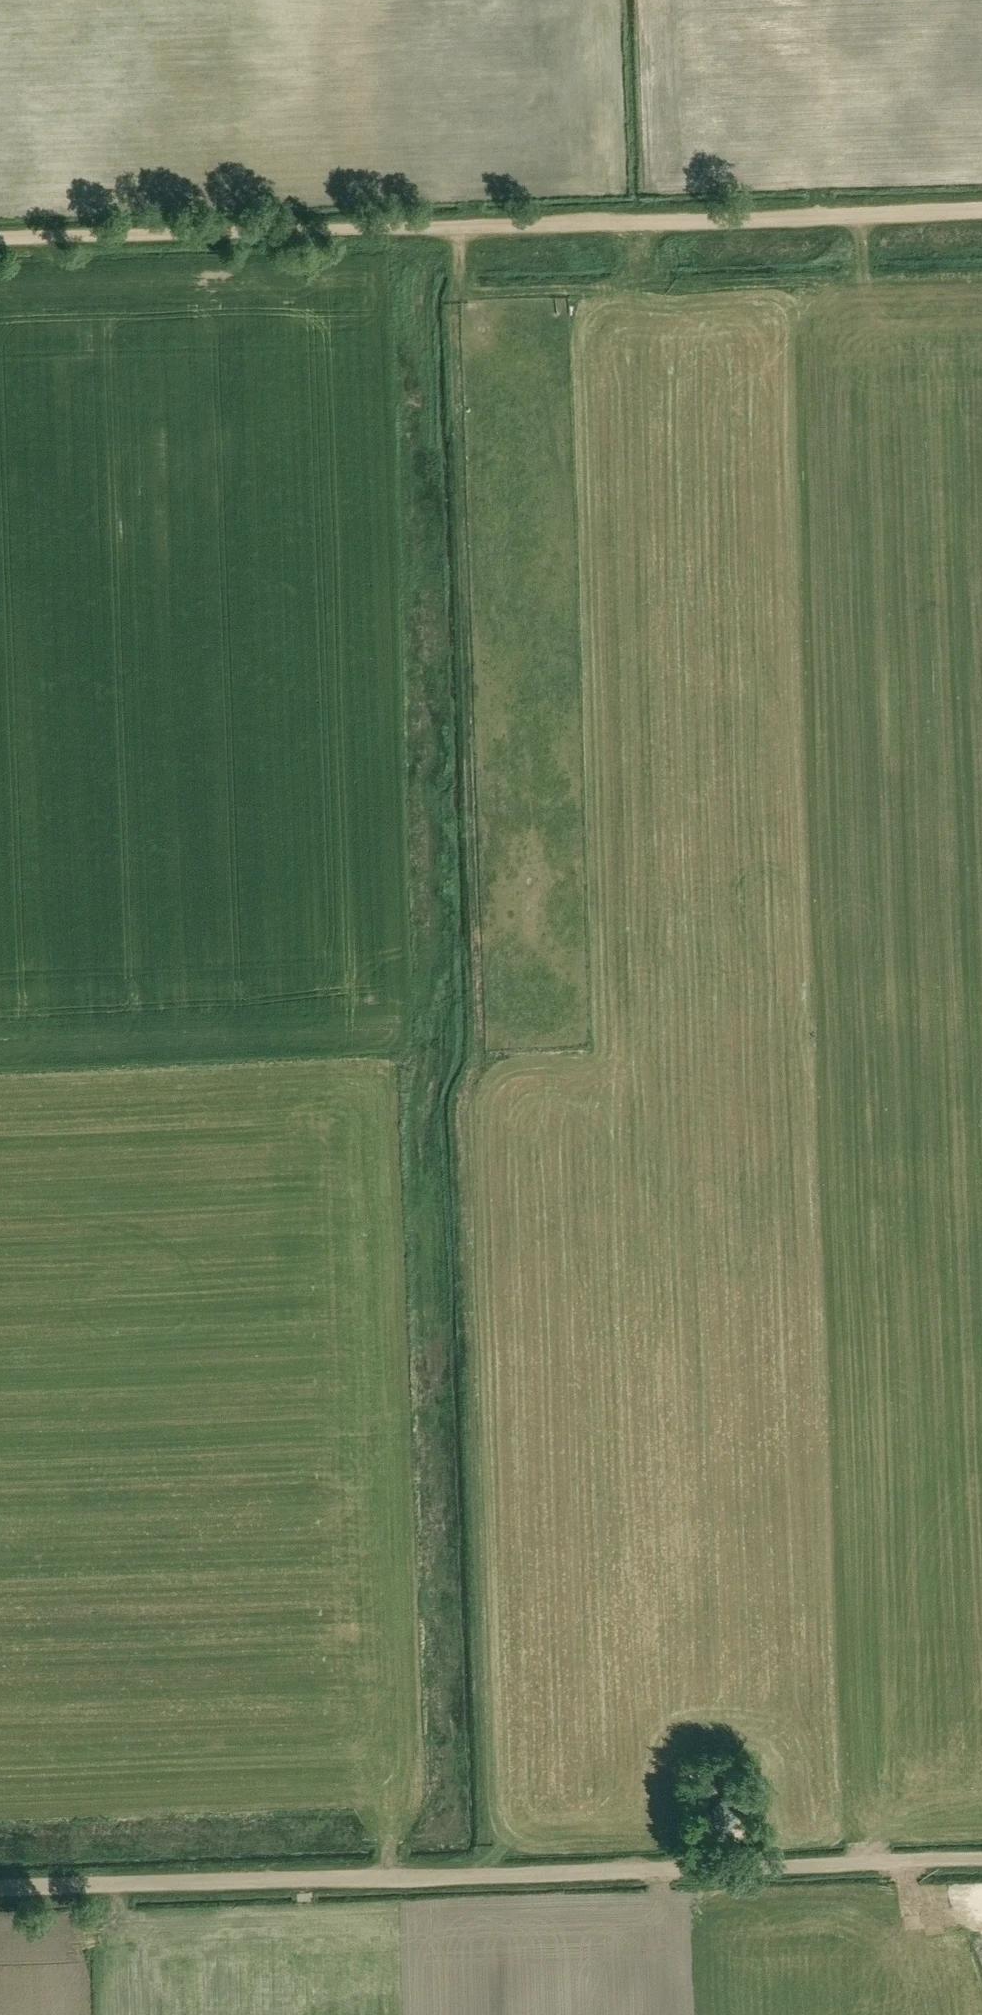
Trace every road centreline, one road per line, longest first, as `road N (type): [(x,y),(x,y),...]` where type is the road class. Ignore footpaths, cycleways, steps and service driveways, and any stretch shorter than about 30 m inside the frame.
road 1 (track): [(0,1897),(981,1863)]
road 2 (track): [(0,242),(981,211)]

